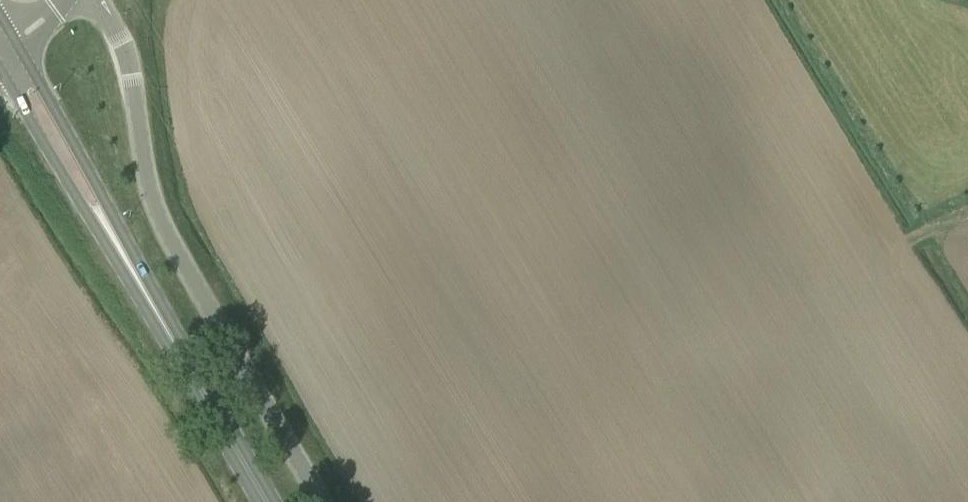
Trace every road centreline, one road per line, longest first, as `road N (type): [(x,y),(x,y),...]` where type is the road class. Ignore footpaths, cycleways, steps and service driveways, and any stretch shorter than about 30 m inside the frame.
road 1 (unclassified): [(321,501),(153,210),(128,59),(98,0)]
road 2 (primary): [(272,501),(8,54)]

